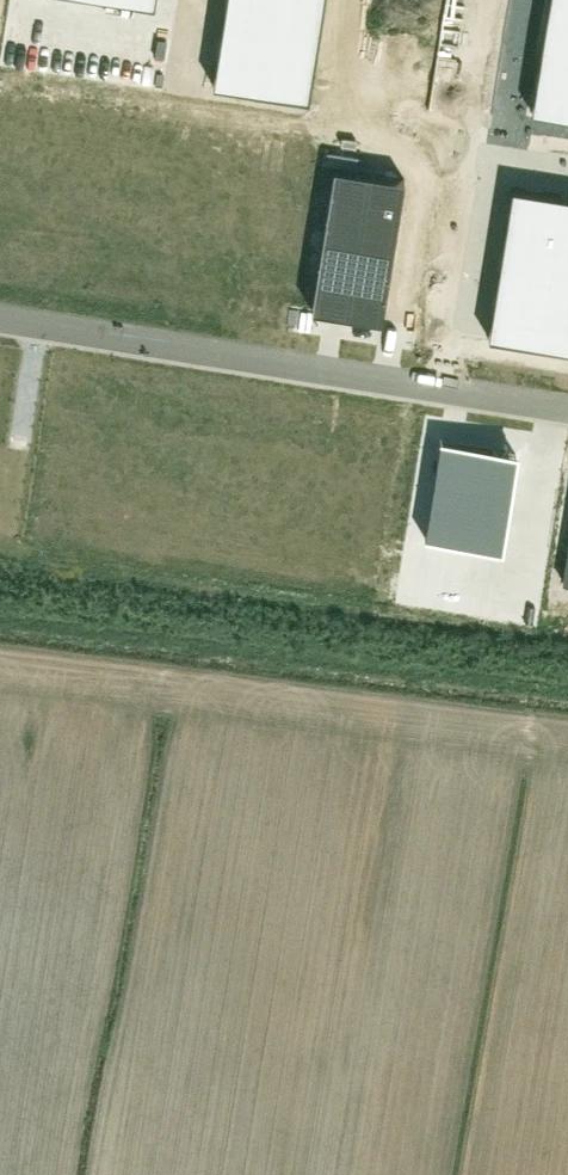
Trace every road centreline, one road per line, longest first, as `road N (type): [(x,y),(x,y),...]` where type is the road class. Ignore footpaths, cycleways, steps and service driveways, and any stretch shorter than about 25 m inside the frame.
road 1 (unclassified): [(567,411),(0,316)]

